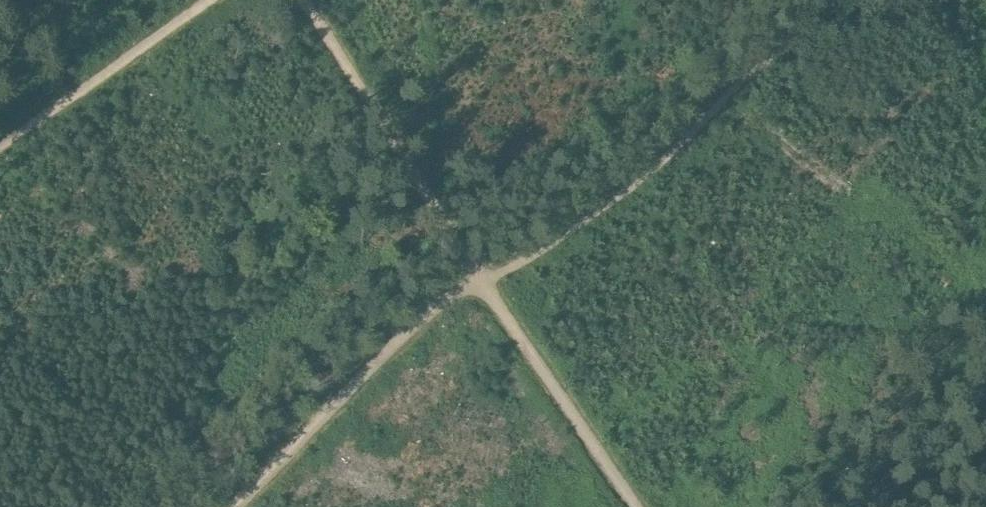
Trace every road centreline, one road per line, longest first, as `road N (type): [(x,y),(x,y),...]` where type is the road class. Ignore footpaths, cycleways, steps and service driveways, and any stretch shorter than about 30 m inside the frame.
road 1 (track): [(473,281),(608,199),(772,51),(844,0)]
road 2 (track): [(303,0),(473,281)]
road 3 (track): [(238,506),(380,358),(473,281)]
road 4 (track): [(642,506),(473,281)]
road 5 (track): [(207,0),(0,147)]

